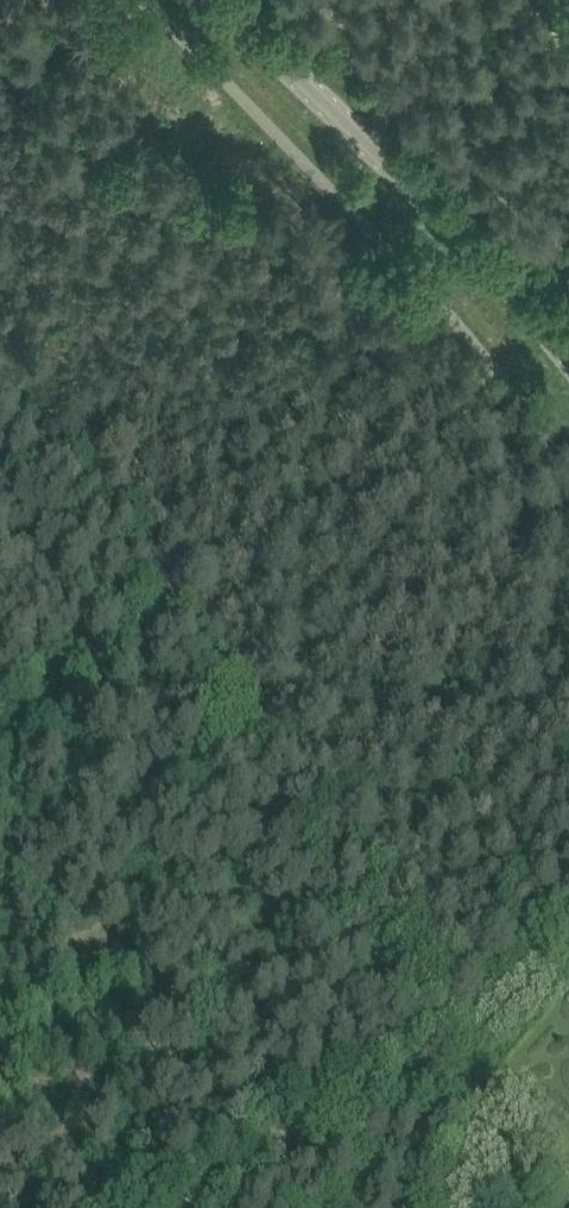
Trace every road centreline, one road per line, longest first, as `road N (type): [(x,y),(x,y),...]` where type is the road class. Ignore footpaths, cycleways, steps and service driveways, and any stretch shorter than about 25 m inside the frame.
road 1 (track): [(157,1207),(284,1122),(471,1049),(430,1207)]
road 2 (tertiary): [(568,354),(453,223),(219,0)]

